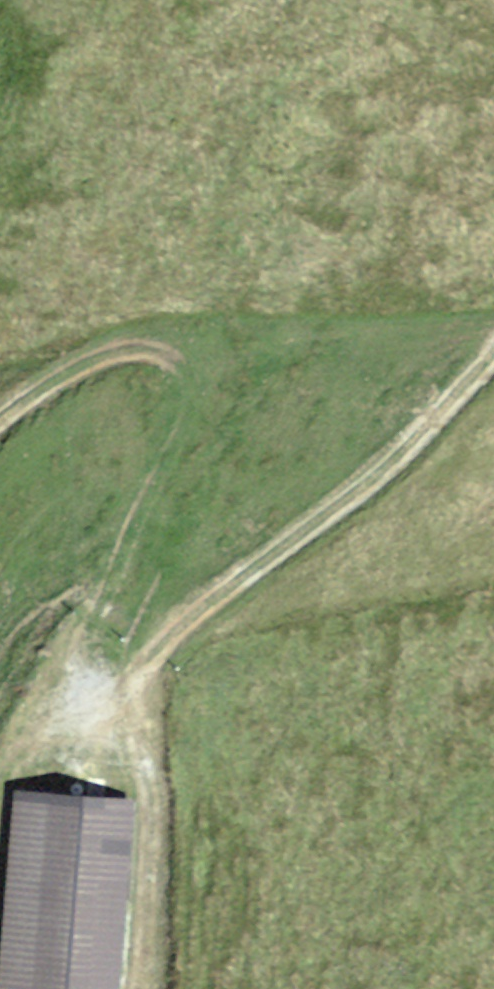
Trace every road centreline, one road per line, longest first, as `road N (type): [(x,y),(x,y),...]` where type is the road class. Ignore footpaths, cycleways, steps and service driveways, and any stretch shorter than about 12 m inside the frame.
road 1 (track): [(28,734),(342,504),(493,357)]
road 2 (track): [(0,421),(94,358),(145,347),(268,336),(487,363)]
road 3 (track): [(145,654),(139,988)]

